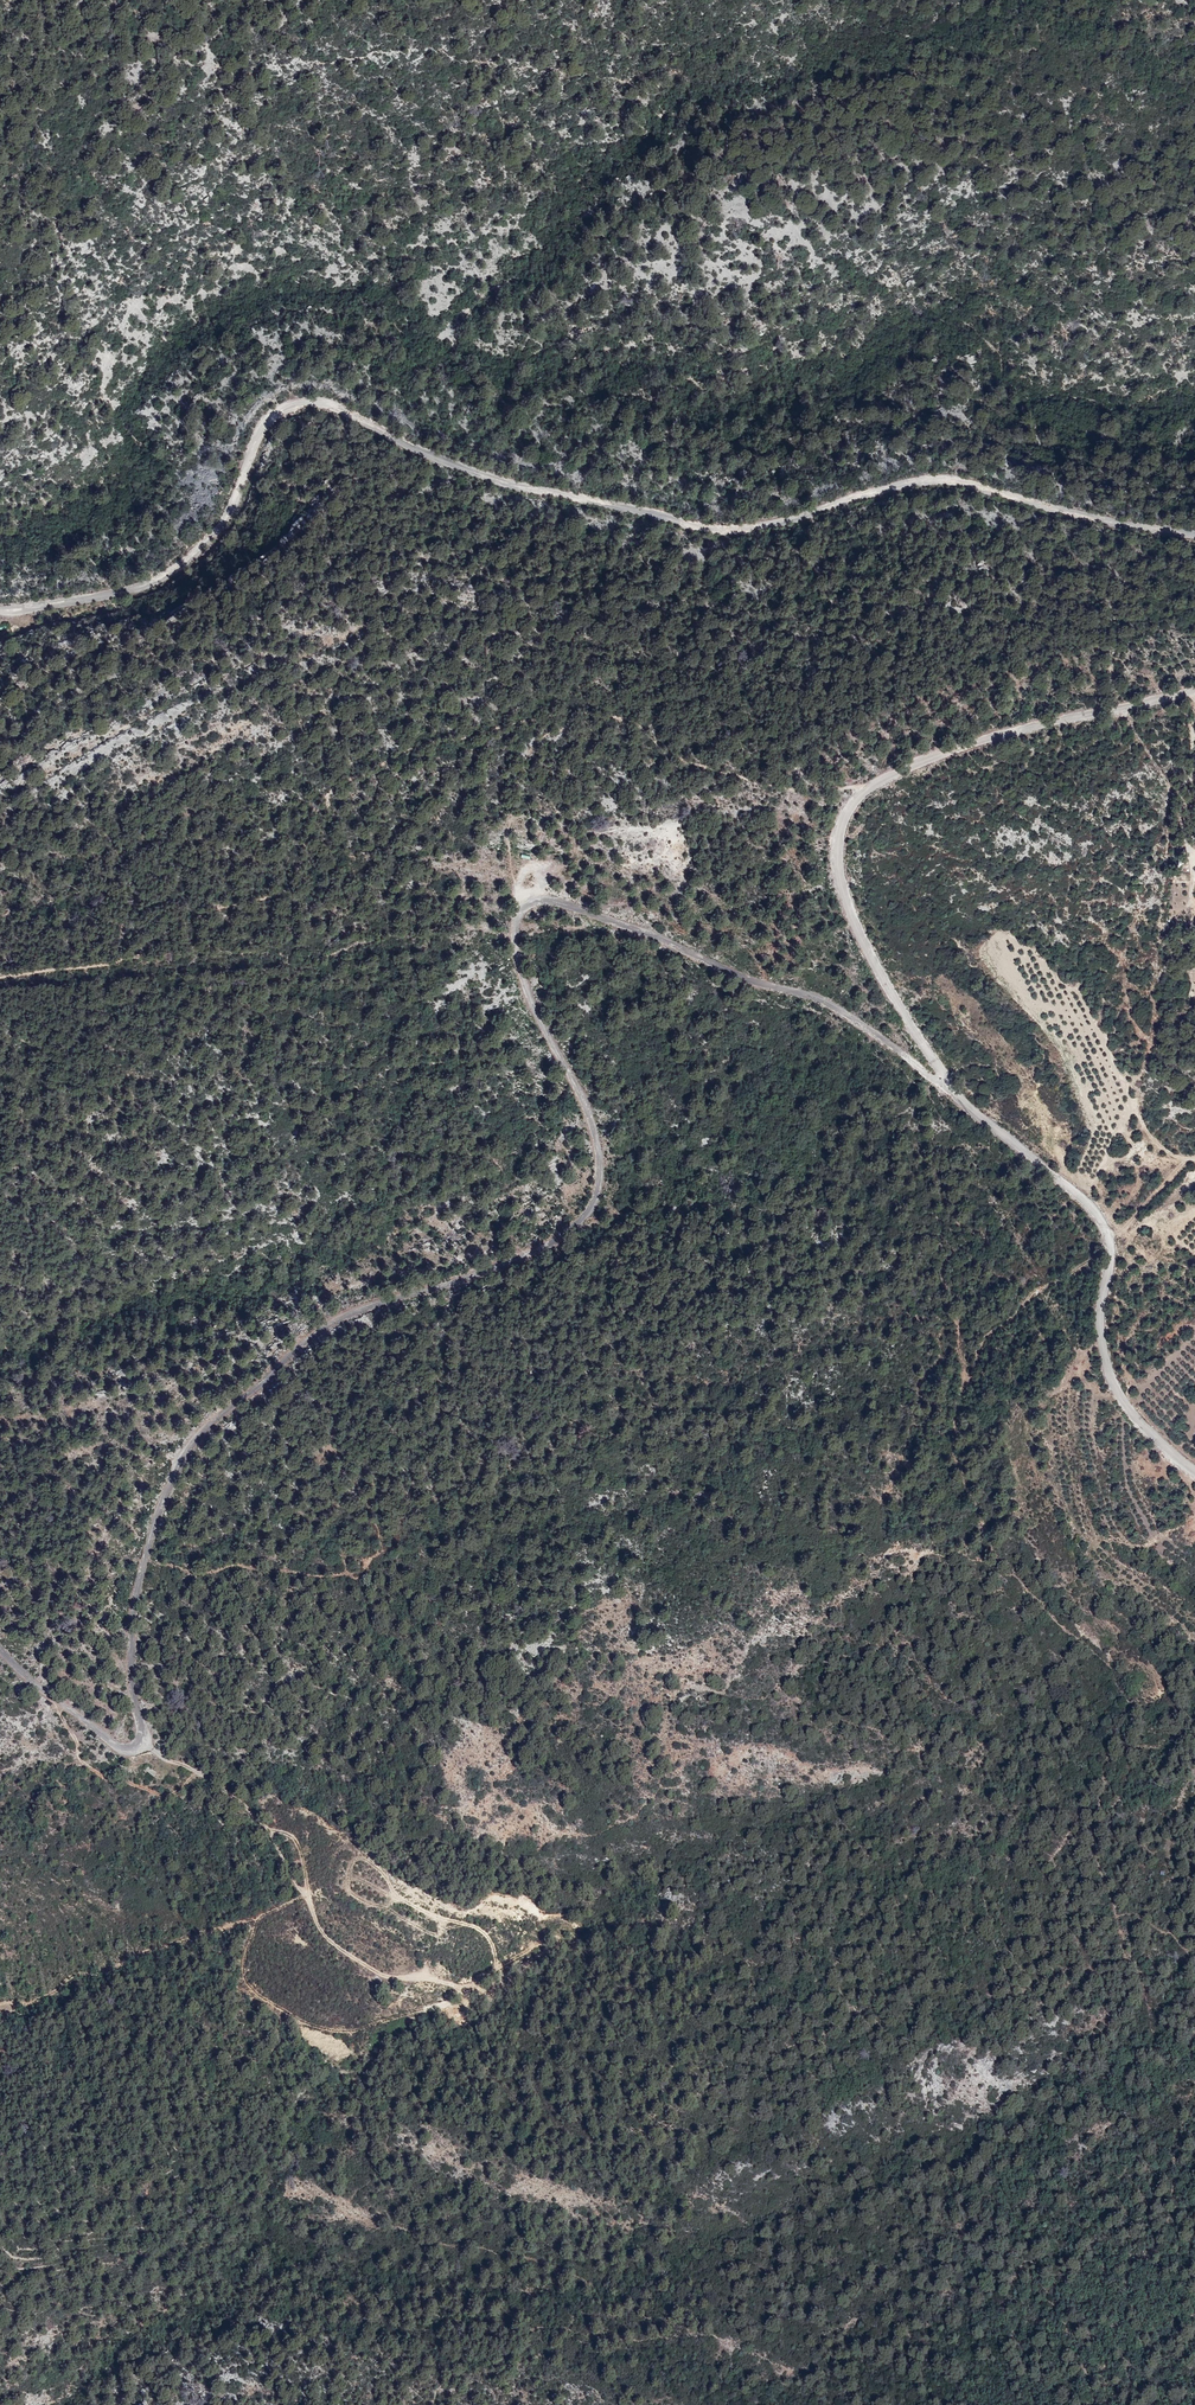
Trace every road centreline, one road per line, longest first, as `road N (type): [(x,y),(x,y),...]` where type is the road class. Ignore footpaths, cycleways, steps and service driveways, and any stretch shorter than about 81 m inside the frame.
road 1 (unclassified): [(0,1651),(108,1742),(137,1743),(129,1615),(147,1541),(184,1448),(336,1318),(451,1287),(540,1251),(576,1225),(593,1201),(599,1167),(594,1131),(526,993),(514,929),(520,912),(535,903),(565,901),(633,925)]
road 2 (unclassified): [(1194,1474),(1142,1430),(1111,1380),(1101,1335),(1113,1228),(947,1086),(823,1001),(633,925)]
road 3 (track): [(137,1743),(256,1815),(335,1947),(384,1974),(422,1972)]

